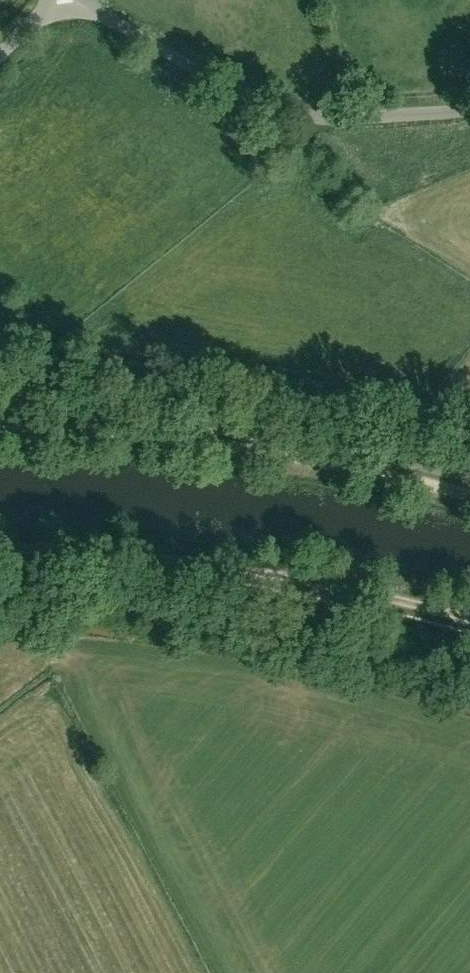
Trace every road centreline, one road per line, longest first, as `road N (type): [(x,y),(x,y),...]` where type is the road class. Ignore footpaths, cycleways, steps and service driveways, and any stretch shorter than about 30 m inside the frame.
road 1 (track): [(0,547),(166,556),(469,615)]
road 2 (track): [(469,495),(0,422)]
road 3 (unclassified): [(98,11),(199,73),(297,114),(374,118),(469,109)]

